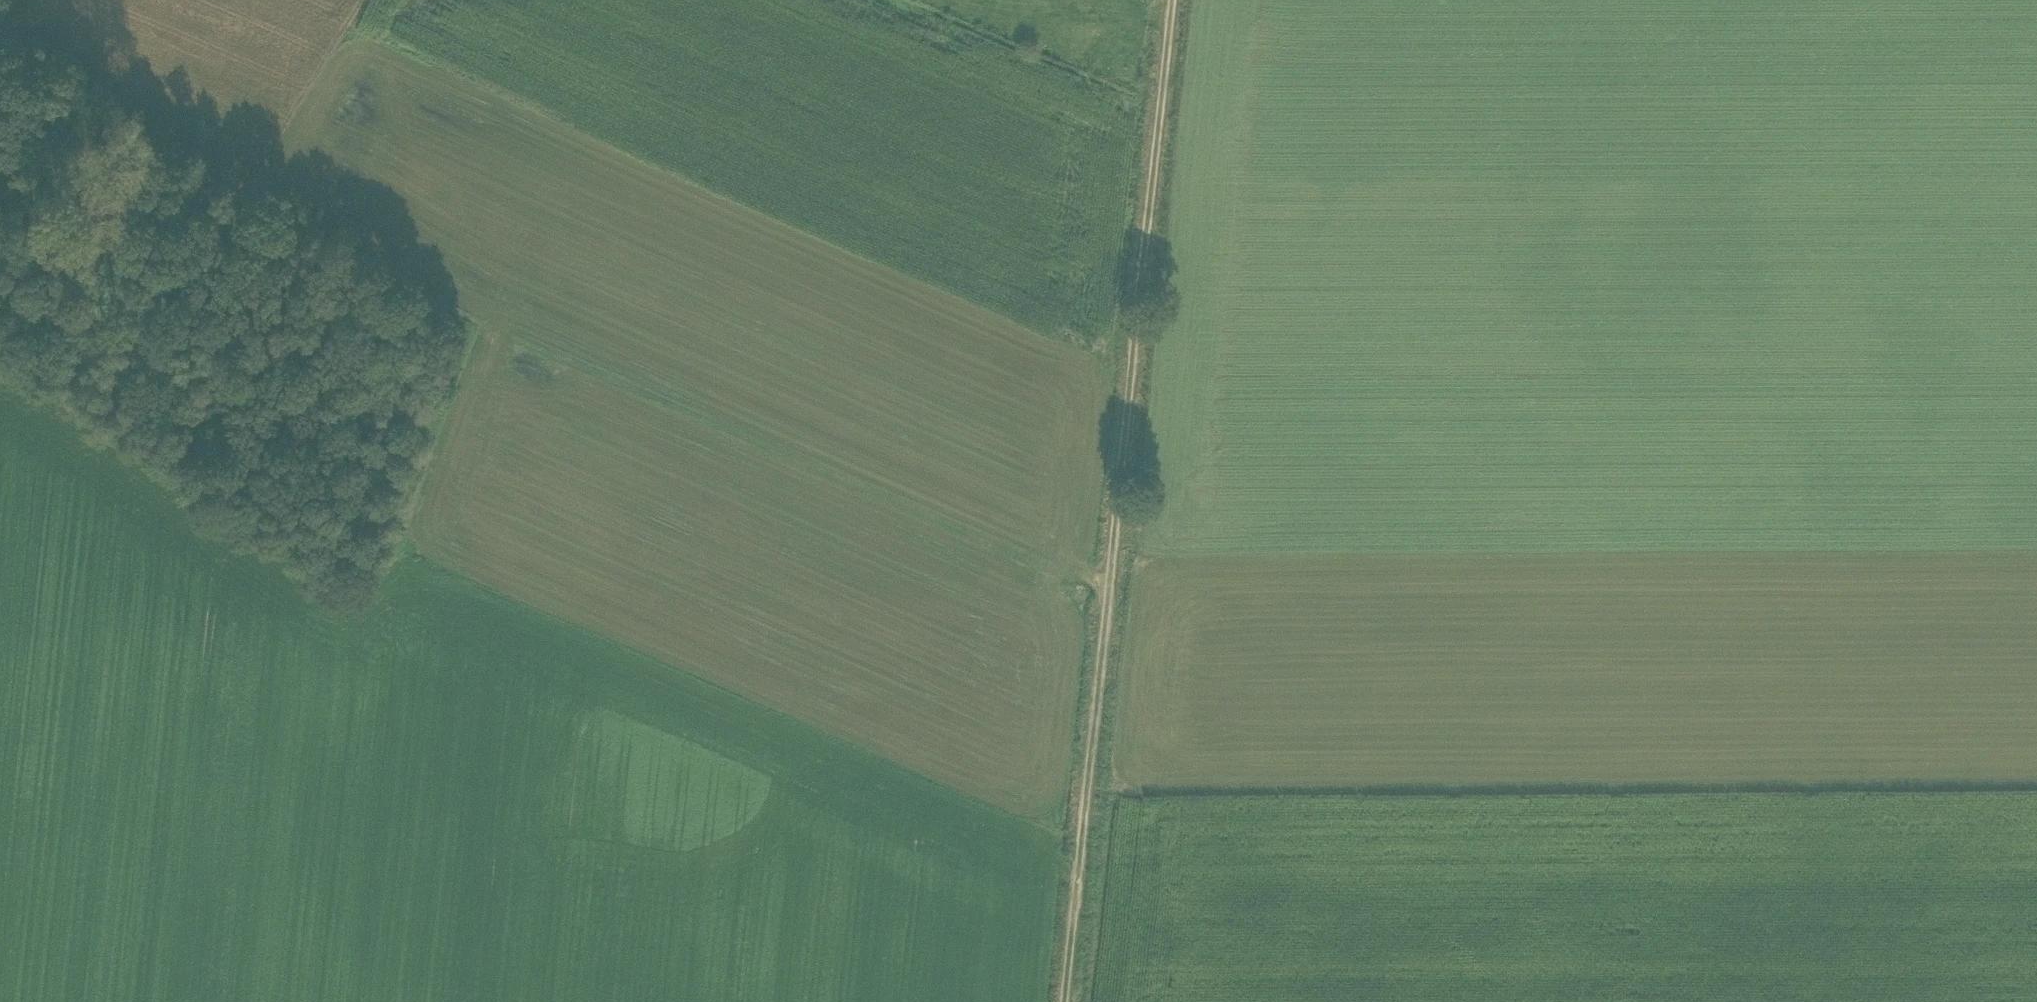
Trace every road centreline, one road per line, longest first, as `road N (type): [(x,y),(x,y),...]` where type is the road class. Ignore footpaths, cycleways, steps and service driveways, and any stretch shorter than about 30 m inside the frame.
road 1 (track): [(1065,1001),(1170,0)]

